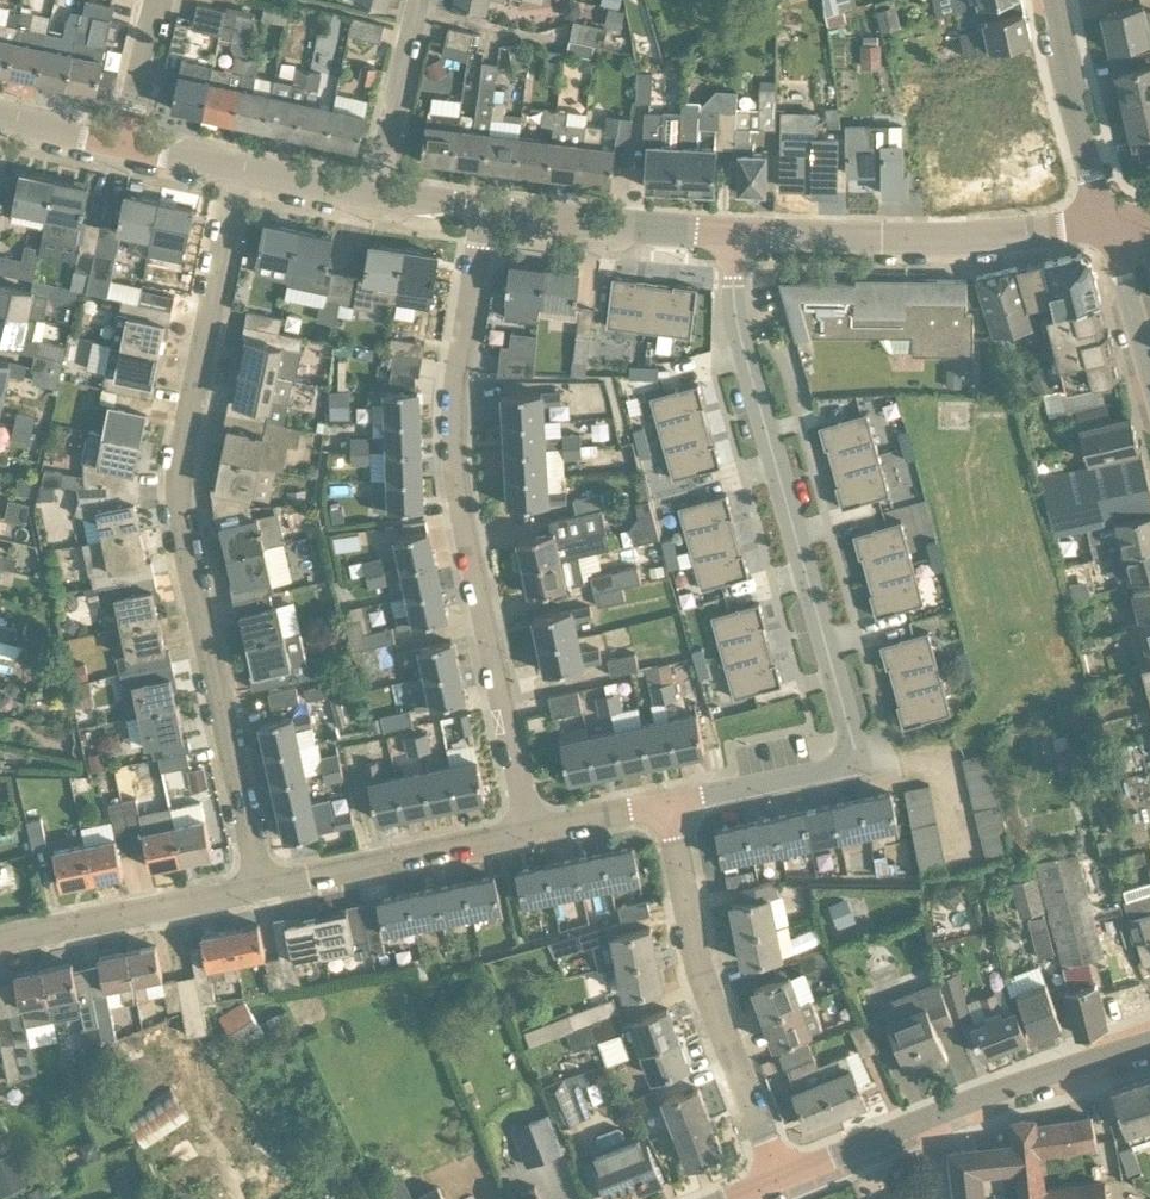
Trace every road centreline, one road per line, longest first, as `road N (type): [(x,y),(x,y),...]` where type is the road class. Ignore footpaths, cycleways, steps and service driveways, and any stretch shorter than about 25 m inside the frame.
road 1 (residential): [(258,889),(177,493),(237,170)]
road 2 (residential): [(666,803),(836,769),(854,748),(738,331),(734,233)]
road 3 (residential): [(528,831),(453,463),(456,370),(483,213)]
road 4 (residential): [(778,1178),(1149,1039)]
road 5 (residential): [(778,1178),(696,961),(666,803)]
road 6 (residential): [(734,233),(965,237),(1106,223)]
road 7 (residential): [(258,889),(528,831)]
road 8 (residential): [(0,941),(258,889)]
road 9 (residential): [(734,233),(483,213)]
road 10 (residential): [(1106,223),(1051,0)]
road 11 (residential): [(374,196),(418,0)]
road 12 (residential): [(1149,377),(1106,223)]
road 13 (residential): [(124,143),(158,0)]
road 14 (residential): [(528,831),(666,803)]
road 15 (residential): [(374,196),(237,170)]
road 16 (residential): [(124,143),(0,117)]

